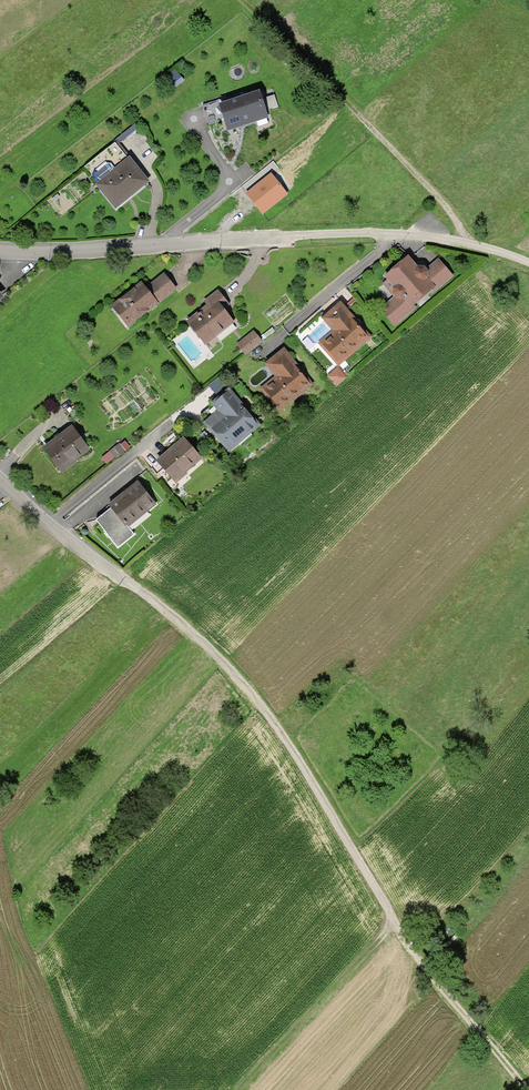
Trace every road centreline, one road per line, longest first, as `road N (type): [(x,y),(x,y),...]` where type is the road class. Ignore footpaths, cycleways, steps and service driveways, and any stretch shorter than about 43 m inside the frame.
road 1 (track): [(526,1089),(409,942),(286,724),(174,615),(116,572)]
road 2 (residential): [(490,248),(398,233),(0,251)]
road 3 (track): [(238,0),(434,191),(463,242)]
road 4 (track): [(397,920),(236,1089)]
road 5 (residential): [(116,572),(0,479)]

